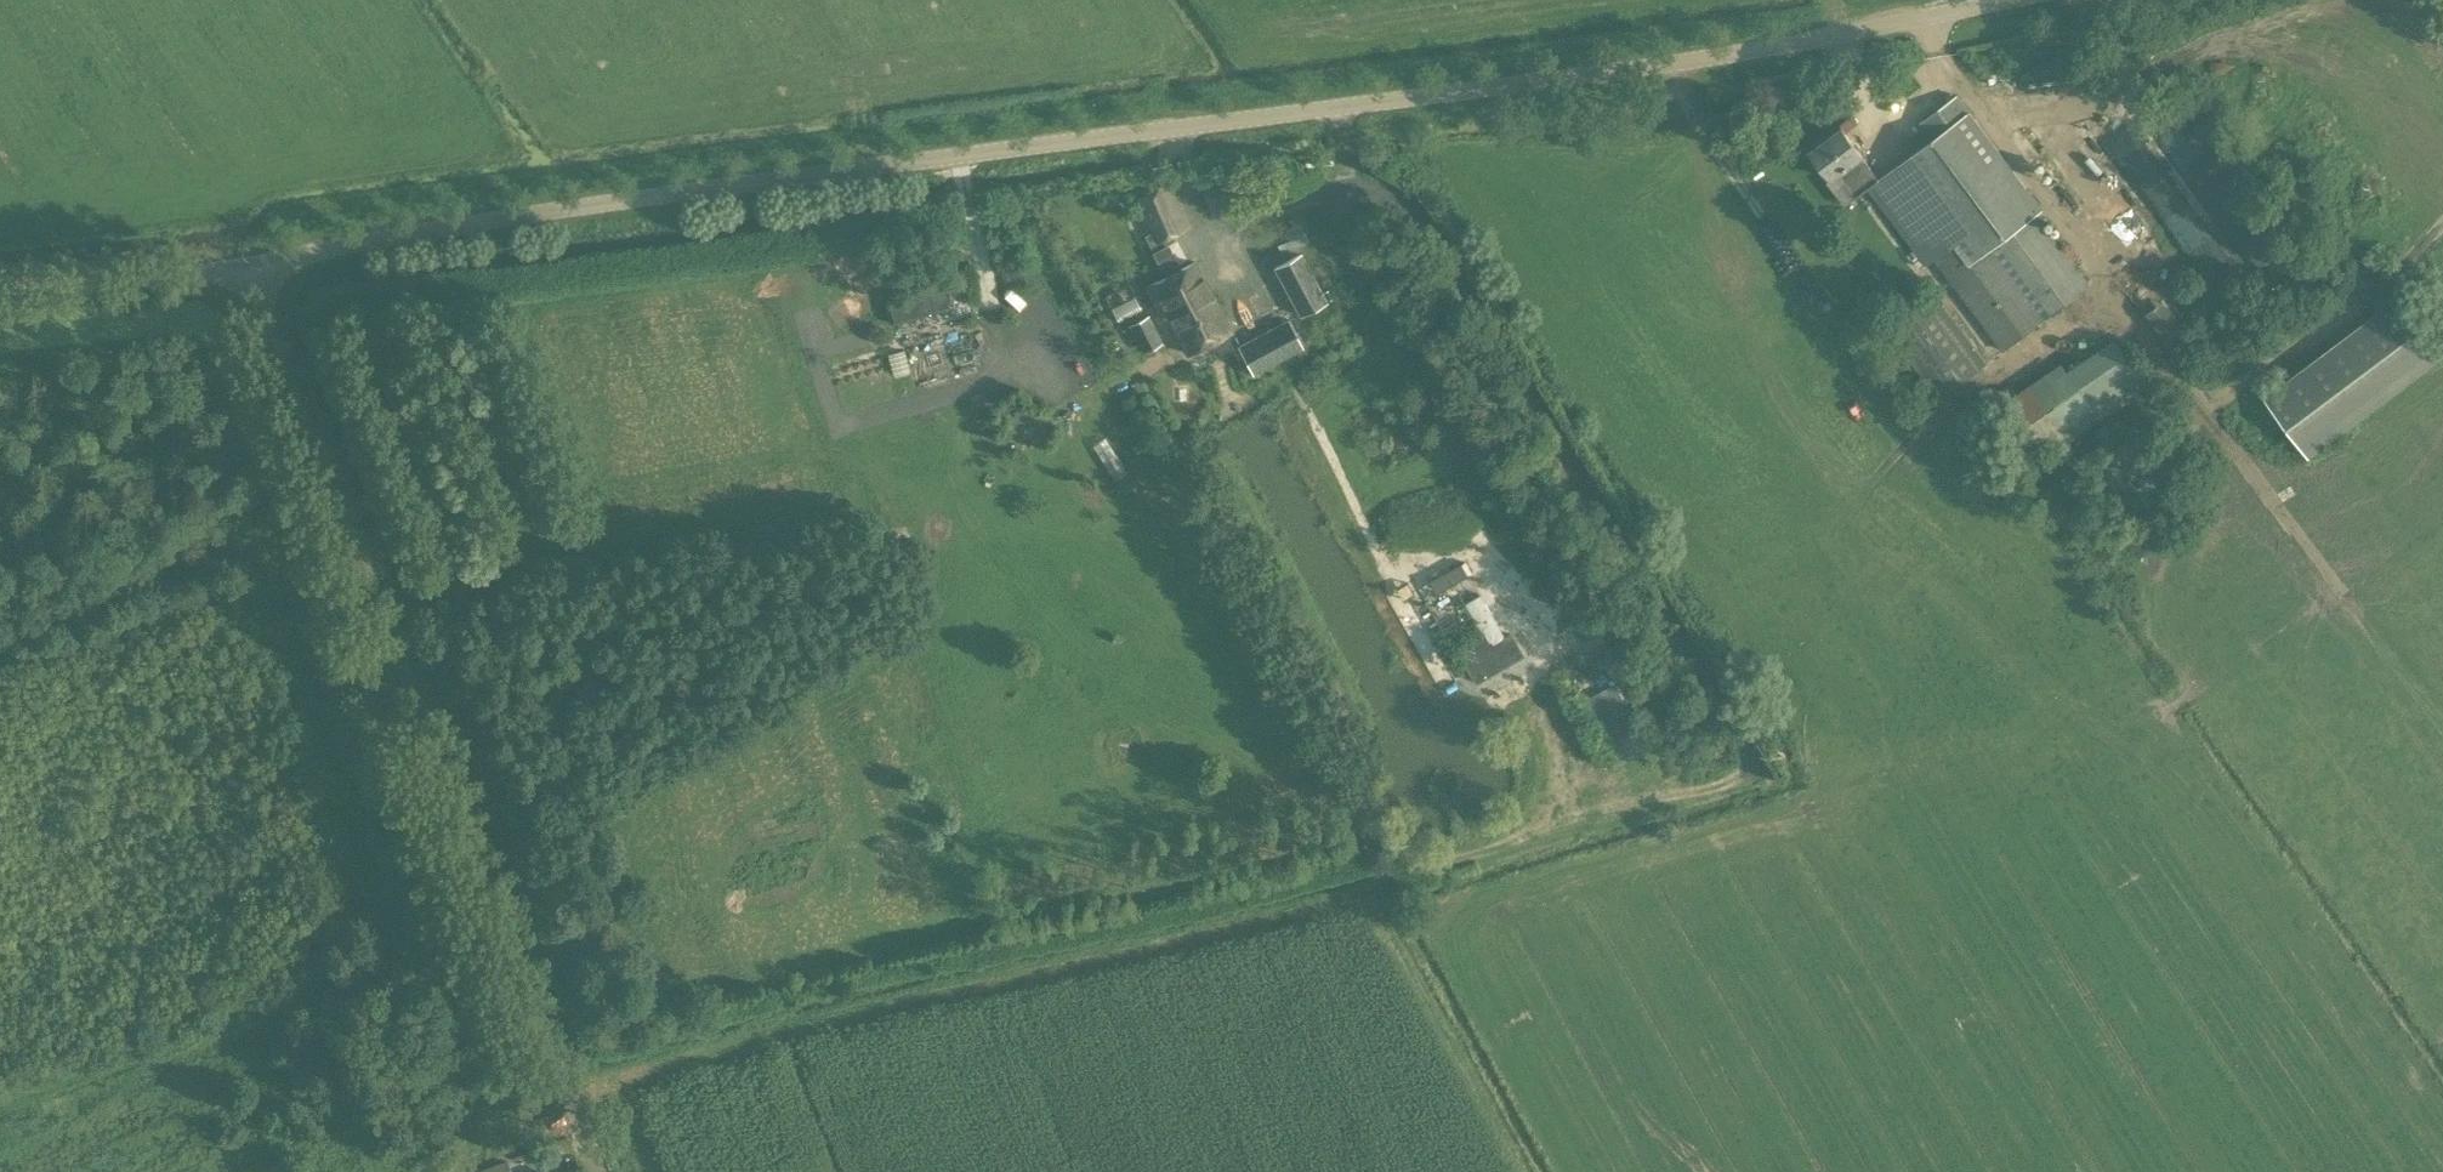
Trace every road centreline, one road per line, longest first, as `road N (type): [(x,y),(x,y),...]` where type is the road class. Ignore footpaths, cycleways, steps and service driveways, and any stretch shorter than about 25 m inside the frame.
road 1 (unclassified): [(250,272),(1969,0)]
road 2 (unclassified): [(602,1171),(250,272)]
road 3 (unclassified): [(0,301),(250,272)]

